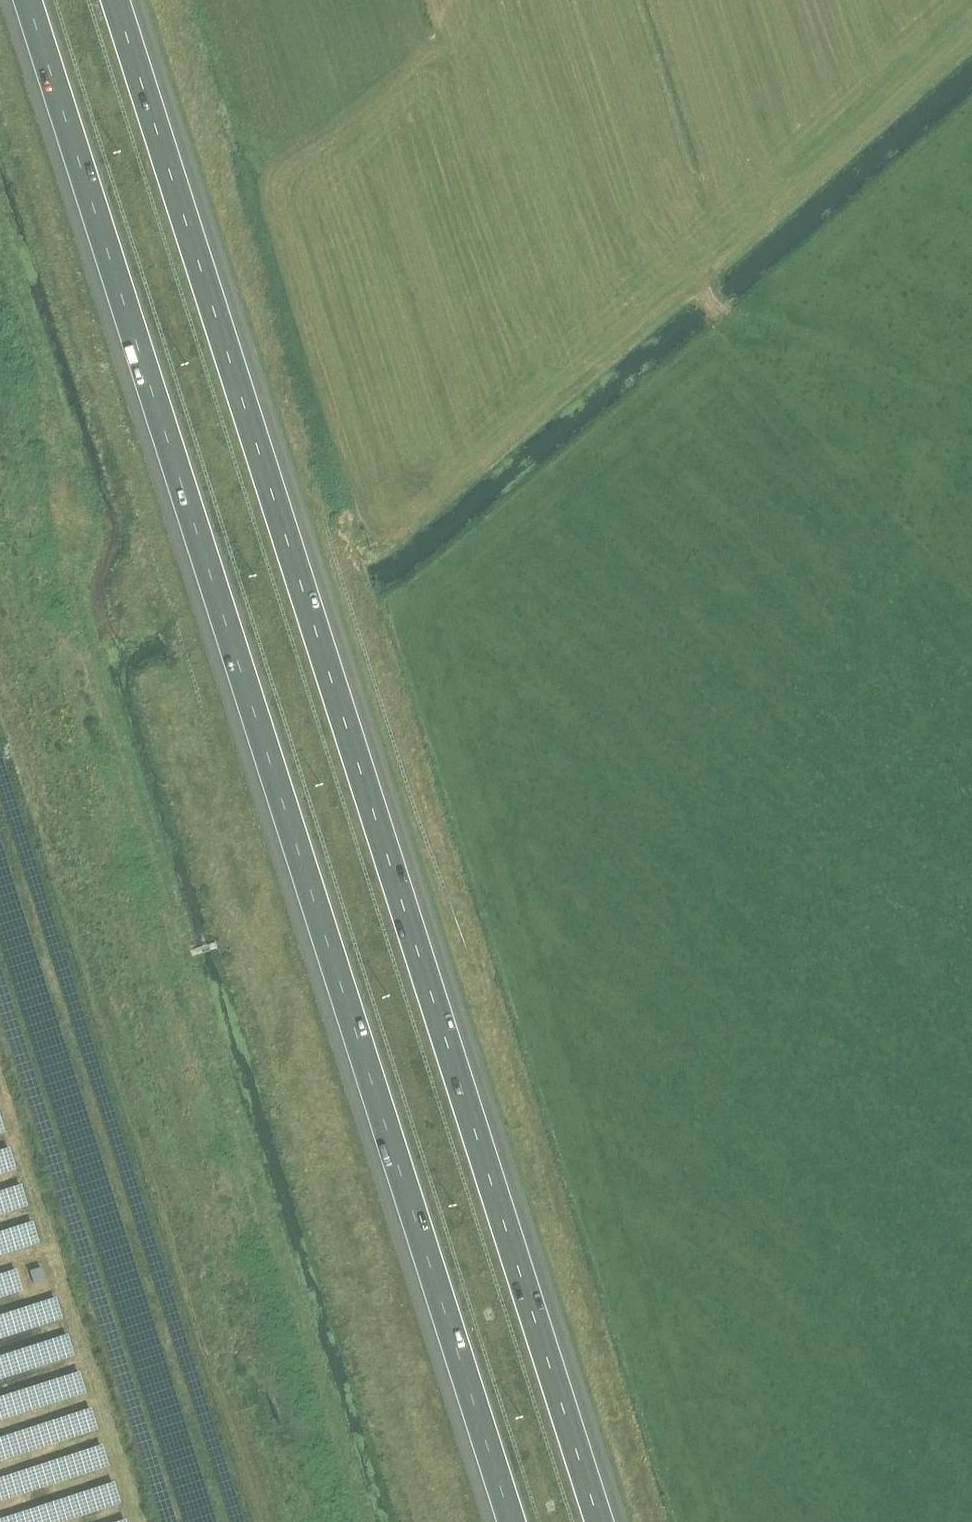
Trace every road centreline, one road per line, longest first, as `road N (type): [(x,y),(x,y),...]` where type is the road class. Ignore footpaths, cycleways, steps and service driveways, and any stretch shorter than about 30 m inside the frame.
road 1 (motorway): [(27,0),(511,1521)]
road 2 (motorway): [(601,1521),(117,0)]

